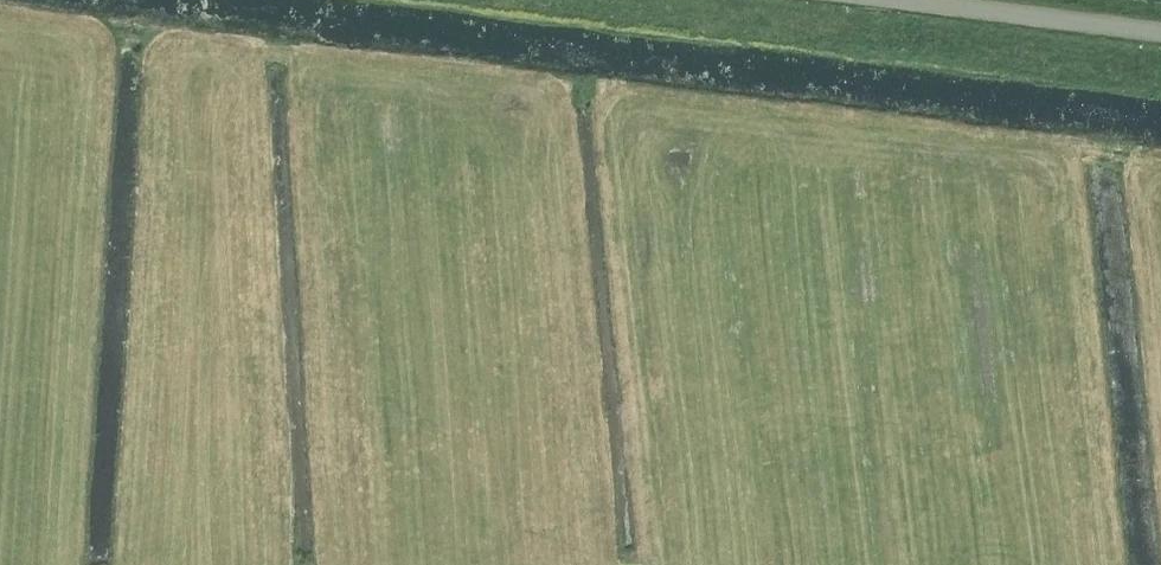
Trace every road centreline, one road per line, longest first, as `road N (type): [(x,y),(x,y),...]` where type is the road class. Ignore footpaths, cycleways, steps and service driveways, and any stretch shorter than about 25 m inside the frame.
road 1 (unclassified): [(854,0),(1160,38)]

